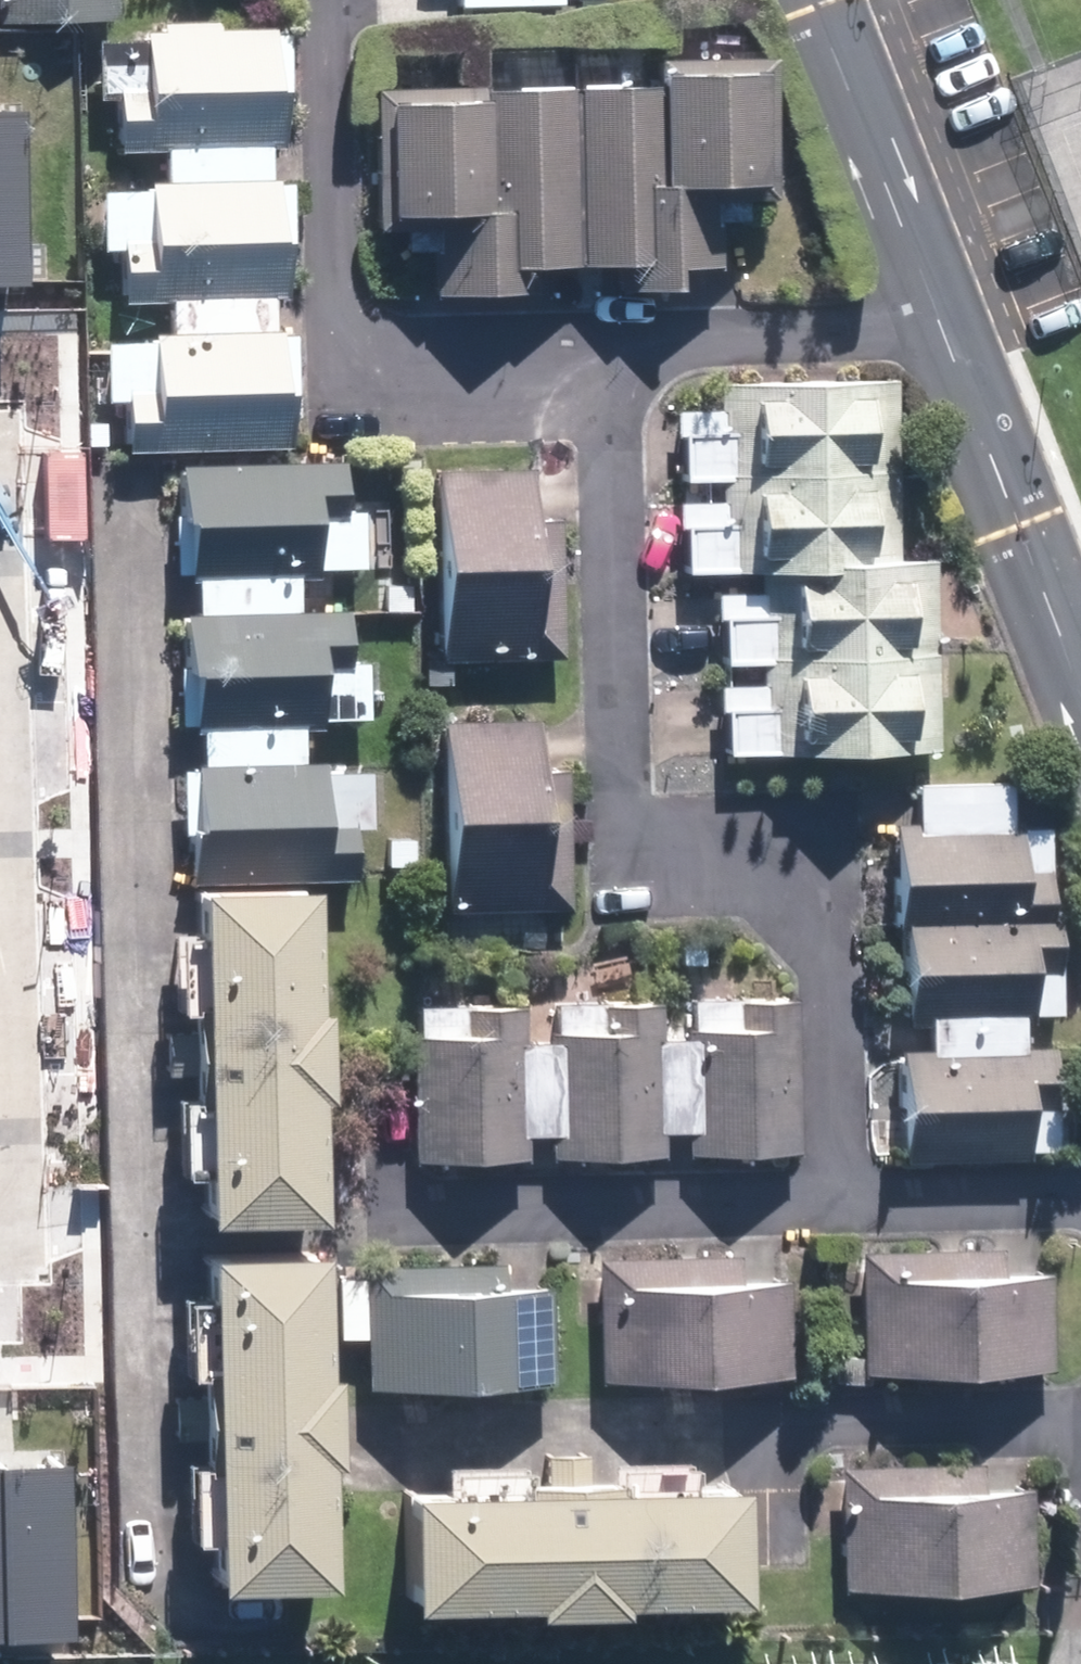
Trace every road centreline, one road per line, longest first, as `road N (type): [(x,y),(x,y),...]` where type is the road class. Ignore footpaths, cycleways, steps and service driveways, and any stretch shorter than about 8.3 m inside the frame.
road 1 (residential): [(603,345),(625,853),(789,854),(817,882),(829,902),(840,1197)]
road 2 (residential): [(603,345),(358,360),(342,334),(327,0)]
road 3 (residential): [(377,1213),(840,1197)]
road 4 (residential): [(1080,671),(949,324)]
road 5 (residential): [(949,324),(817,0)]
road 6 (residential): [(949,324),(603,345)]
road 7 (residential): [(840,1197),(1080,1189)]
road 8 (residential): [(0,964),(6,1197)]

